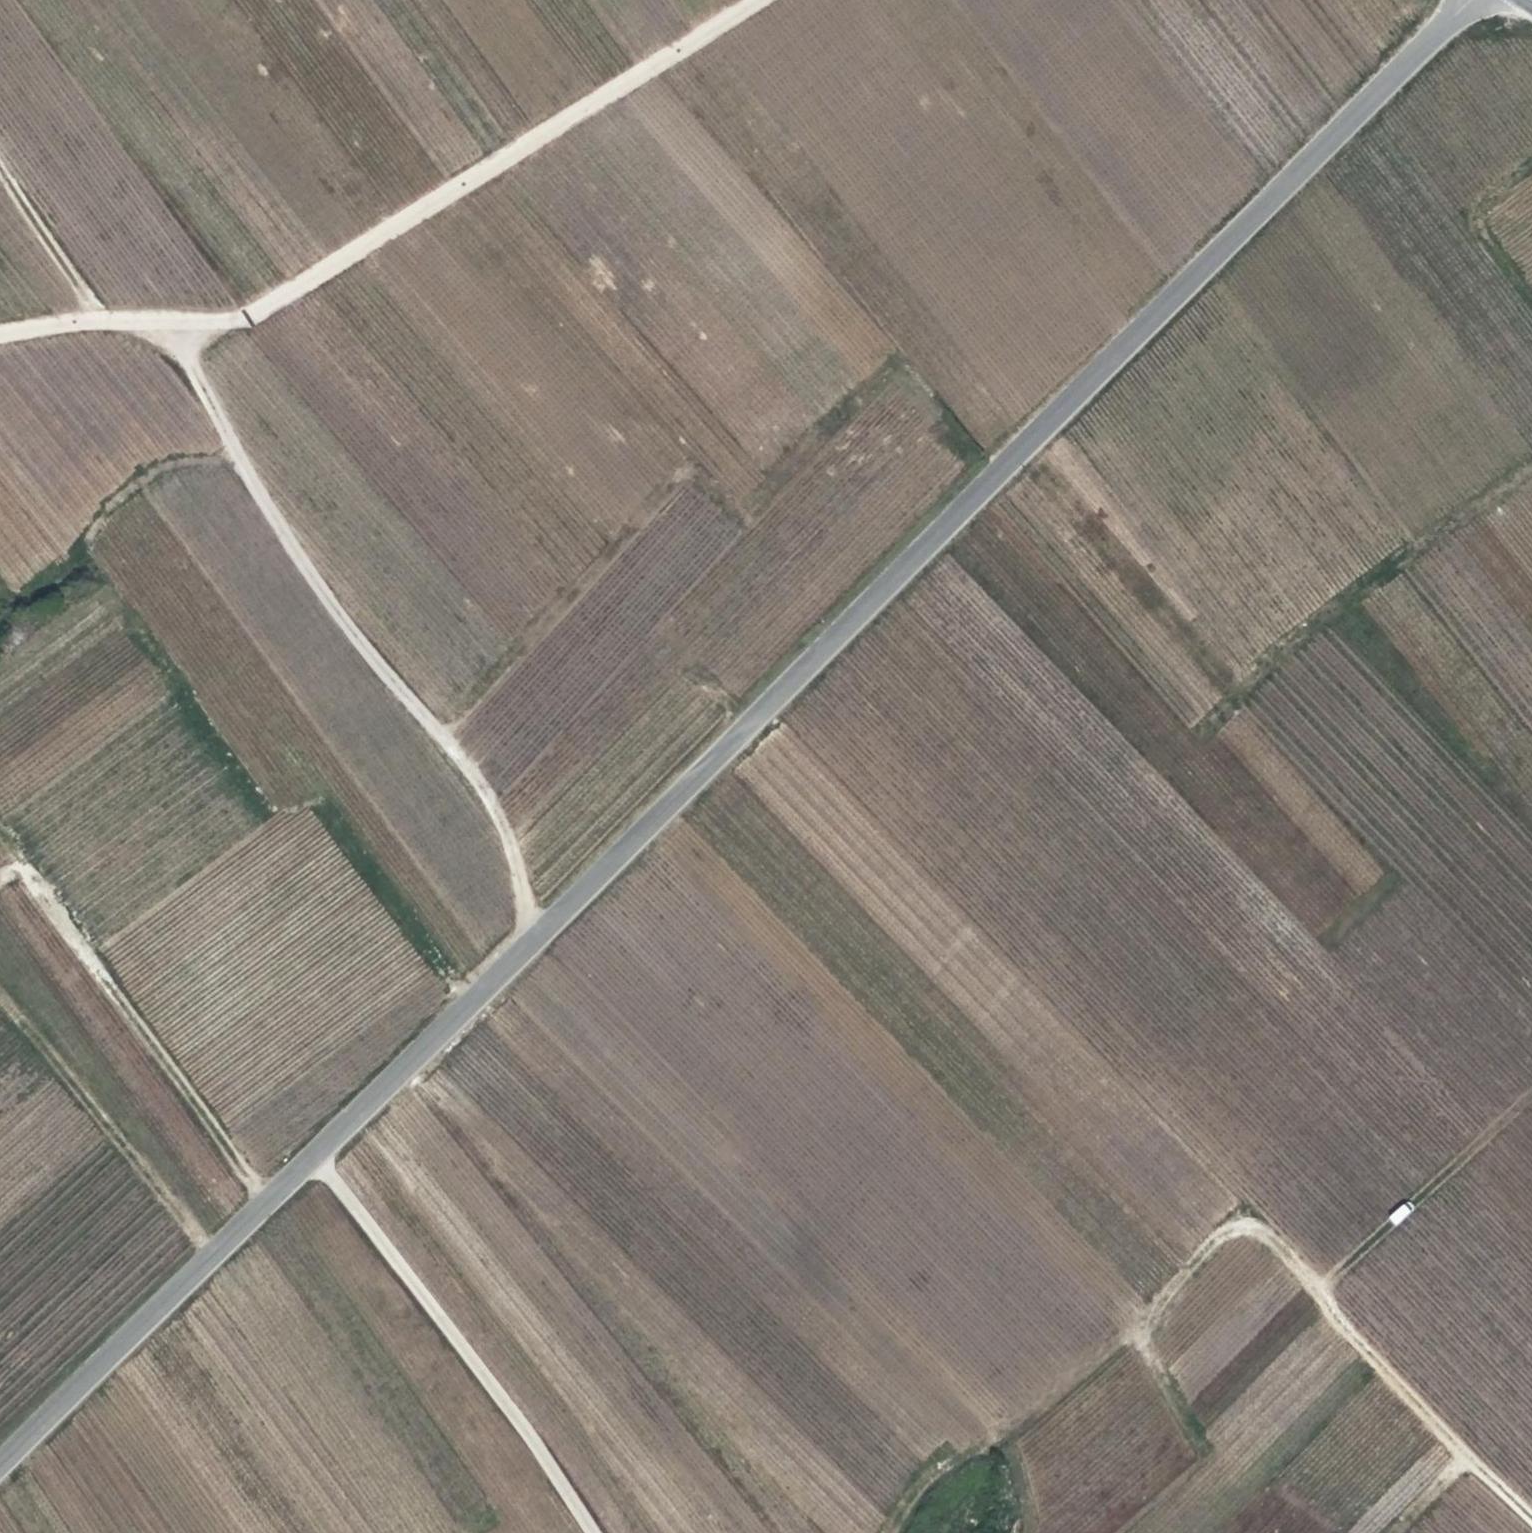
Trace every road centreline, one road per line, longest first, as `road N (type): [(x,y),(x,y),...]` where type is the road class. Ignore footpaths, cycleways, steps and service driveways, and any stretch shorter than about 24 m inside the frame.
road 1 (tertiary): [(0,1473),(1473,0)]
road 2 (track): [(0,328),(53,317),(238,320),(203,361),(335,615),(455,734),(515,826),(530,947)]
road 3 (track): [(238,320),(746,0)]
road 4 (track): [(316,1156),(558,1456),(606,1532)]

